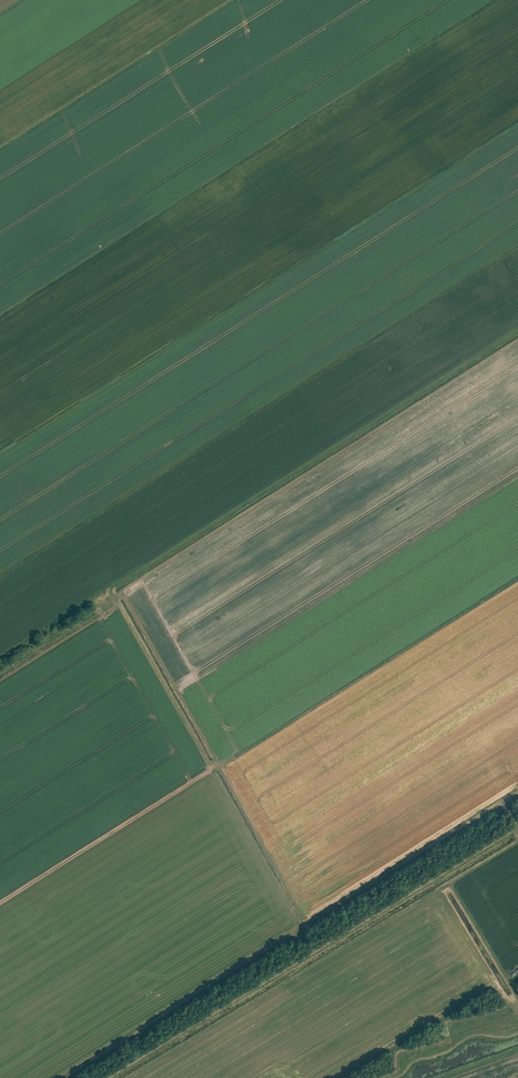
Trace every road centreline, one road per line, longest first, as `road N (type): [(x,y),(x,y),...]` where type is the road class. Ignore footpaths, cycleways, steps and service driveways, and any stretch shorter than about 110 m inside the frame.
road 1 (track): [(451,883),(129,1077)]
road 2 (track): [(517,997),(451,883)]

